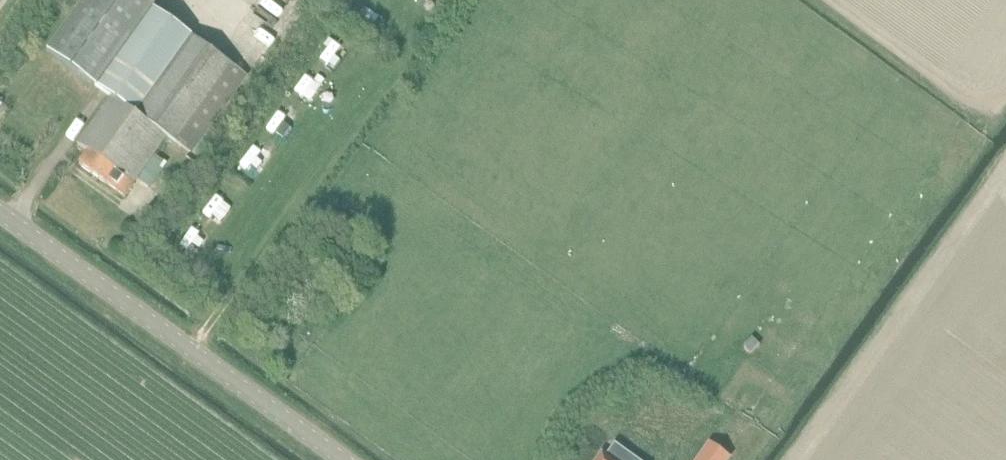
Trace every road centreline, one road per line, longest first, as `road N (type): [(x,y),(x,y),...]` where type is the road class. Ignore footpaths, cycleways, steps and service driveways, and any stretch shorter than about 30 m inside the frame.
road 1 (unclassified): [(341,459),(0,214)]

